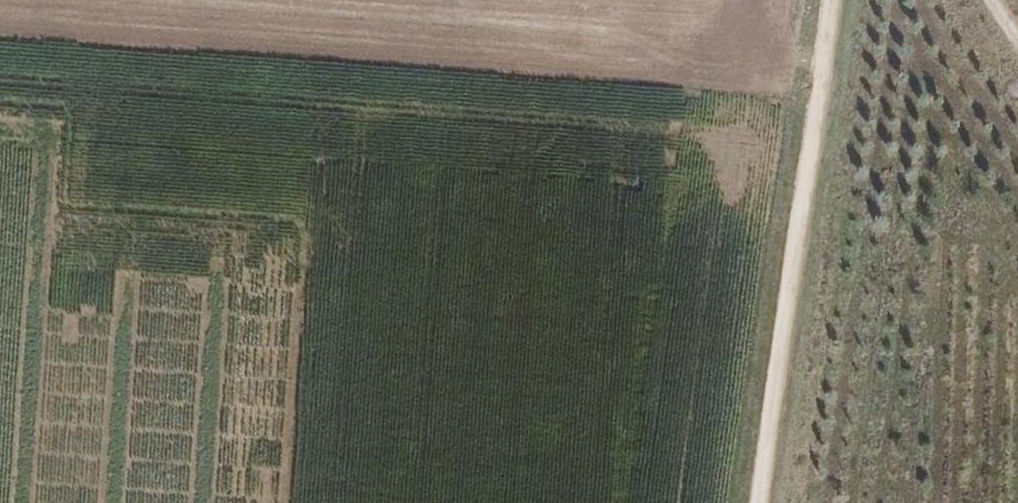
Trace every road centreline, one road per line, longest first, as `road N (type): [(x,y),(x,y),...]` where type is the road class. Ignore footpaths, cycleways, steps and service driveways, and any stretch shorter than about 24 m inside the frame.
road 1 (track): [(758,502),(833,0)]

